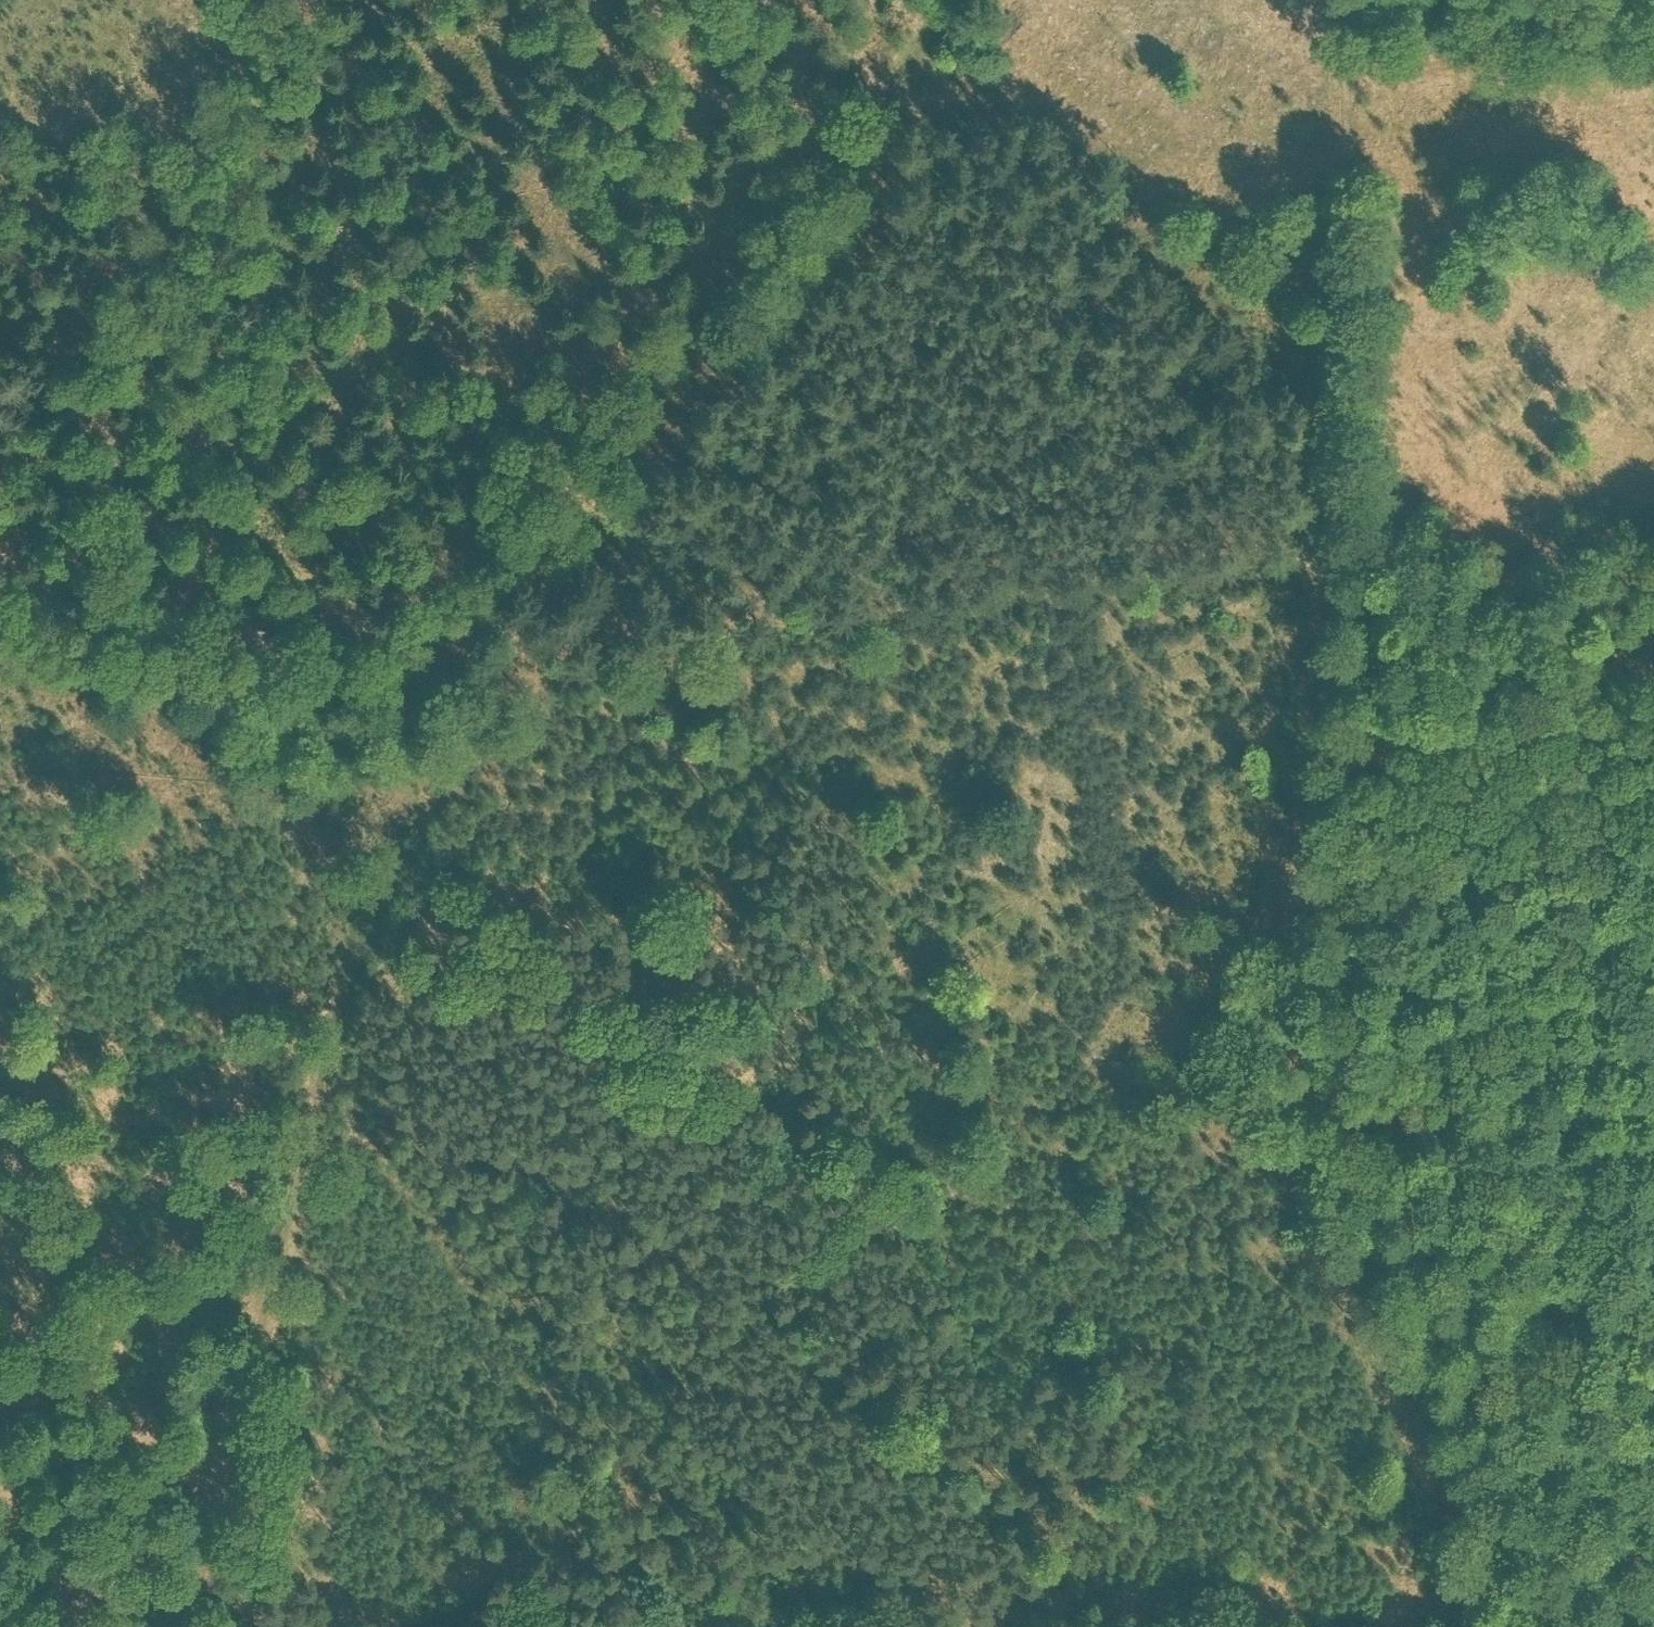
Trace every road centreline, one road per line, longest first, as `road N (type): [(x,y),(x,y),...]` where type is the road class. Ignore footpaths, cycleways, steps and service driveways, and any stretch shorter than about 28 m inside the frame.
road 1 (track): [(1336,0),(1328,554),(1283,1088),(1290,1139),(1299,1187),(1375,1349),(1542,1626)]
road 2 (track): [(1328,554),(1653,527)]
road 3 (track): [(208,1626),(392,1626)]

